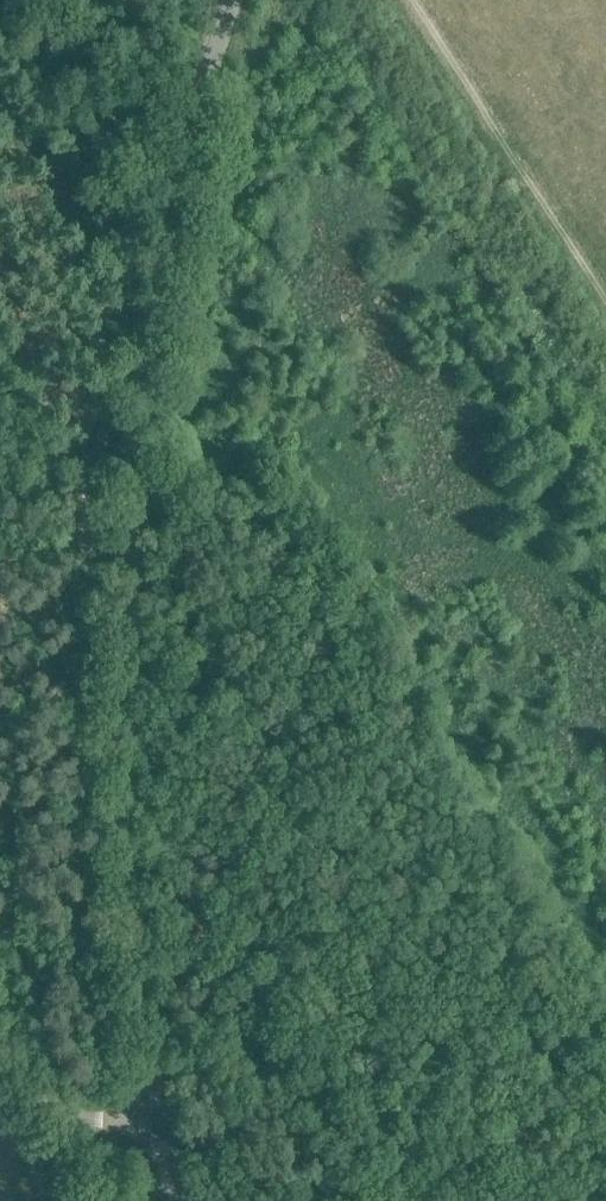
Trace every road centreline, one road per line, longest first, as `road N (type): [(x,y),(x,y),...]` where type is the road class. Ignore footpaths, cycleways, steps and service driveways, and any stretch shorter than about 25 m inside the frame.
road 1 (tertiary): [(157,1114),(136,978),(120,769),(127,532),(163,259),(230,0)]
road 2 (track): [(605,302),(411,0)]
road 3 (unclassified): [(157,1114),(102,1120),(66,1113),(29,1084),(0,1042)]

